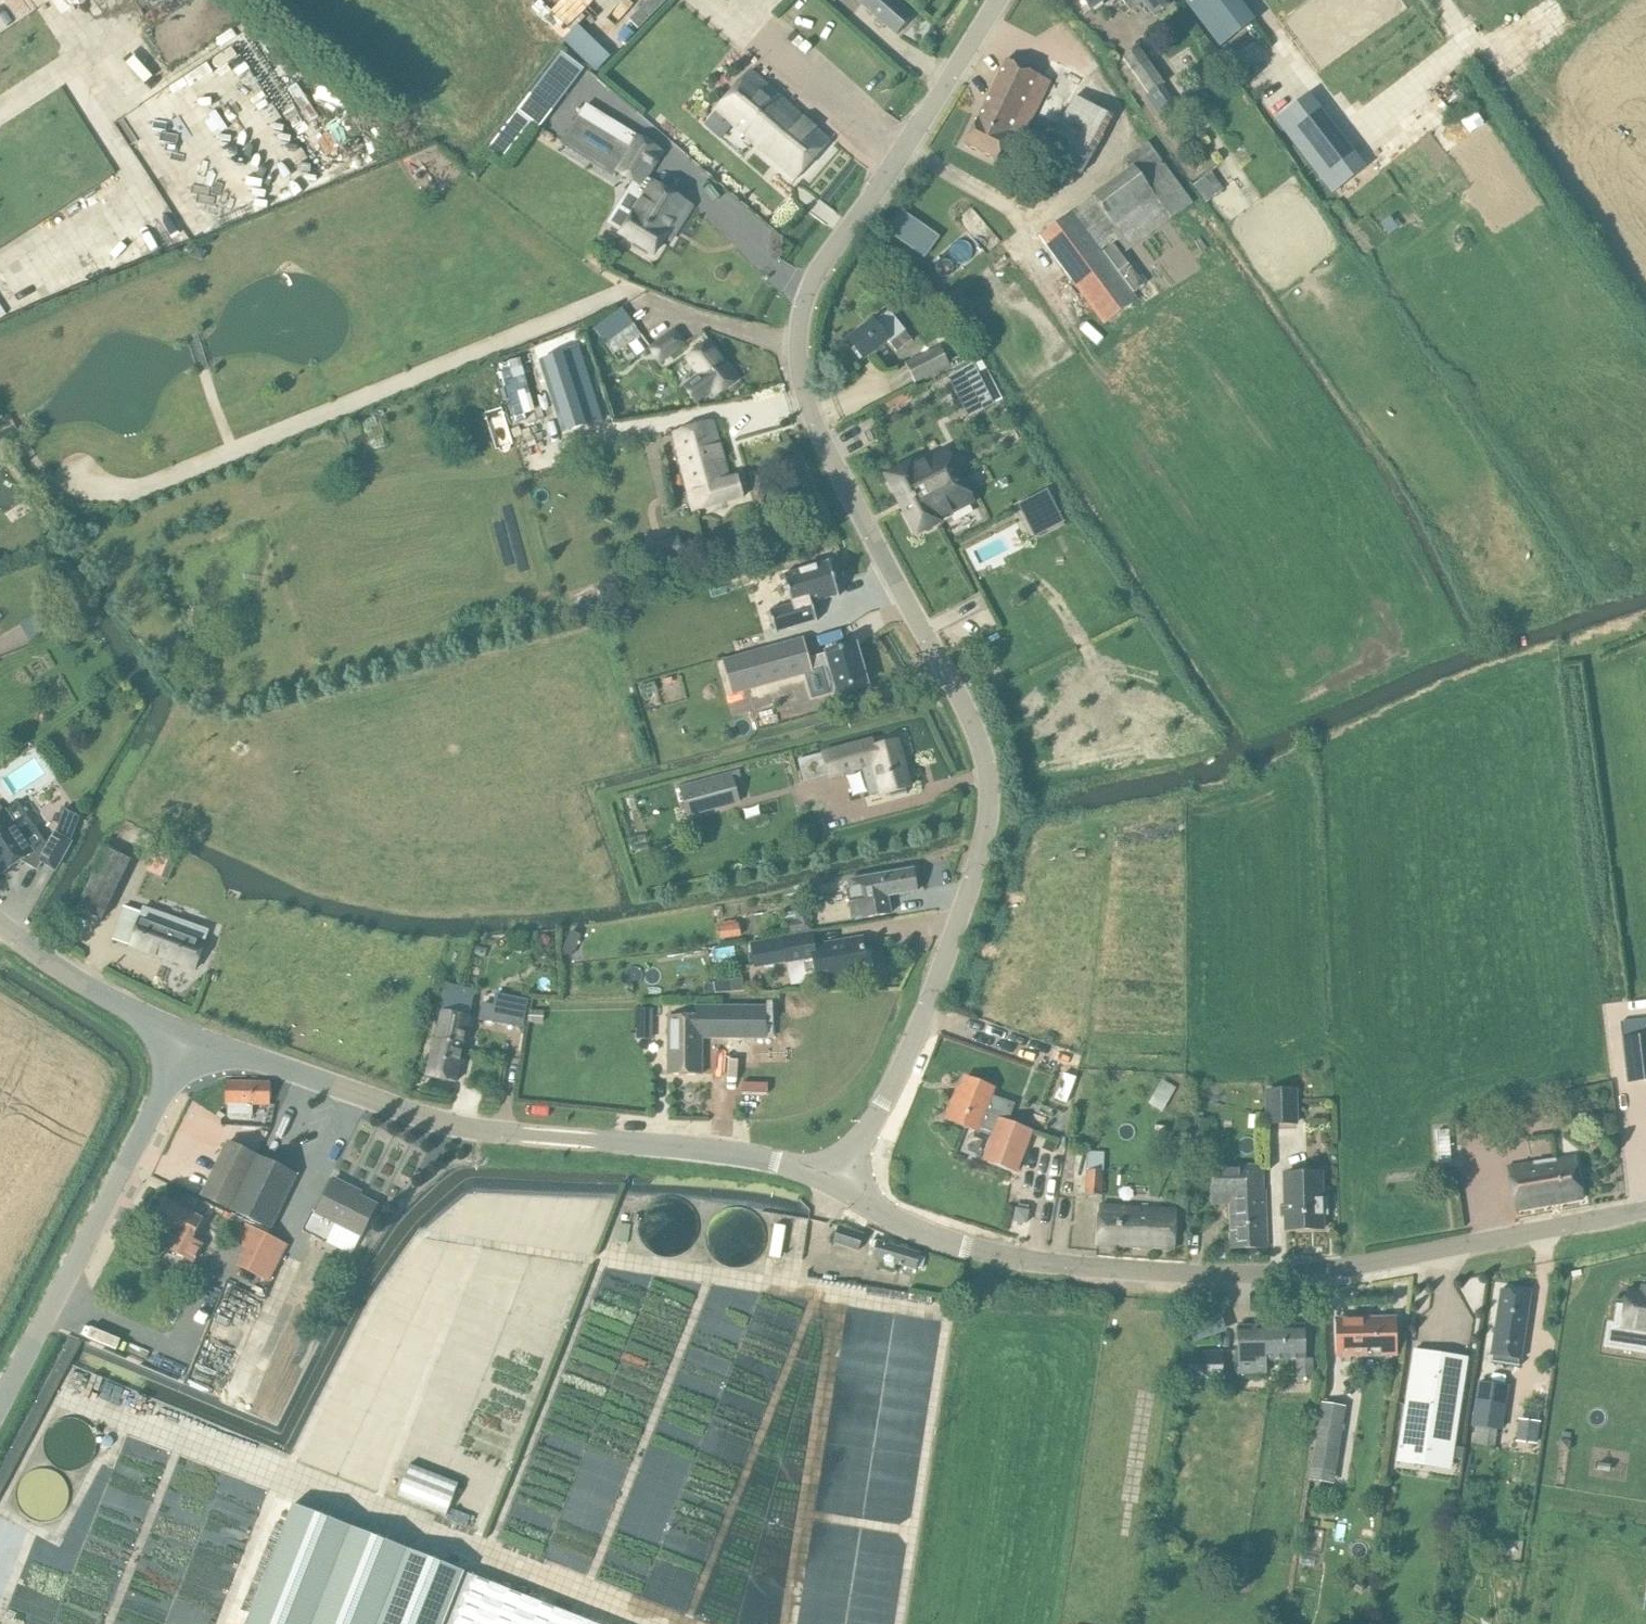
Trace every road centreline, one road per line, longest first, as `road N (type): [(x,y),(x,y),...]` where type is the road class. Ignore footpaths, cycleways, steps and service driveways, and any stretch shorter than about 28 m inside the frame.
road 1 (unclassified): [(836,1179),(901,1067),(976,868),(990,807),(987,759),(806,404),(794,350),(810,293),(994,0)]
road 2 (unclassified): [(836,1179),(886,1217),(971,1248),(1180,1272),(1330,1268),(1645,1208)]
road 3 (unclassified): [(836,1179),(731,1152),(479,1132),(190,1041)]
road 4 (unclassified): [(0,1403),(190,1041)]
road 5 (unclassified): [(190,1041),(0,920)]

